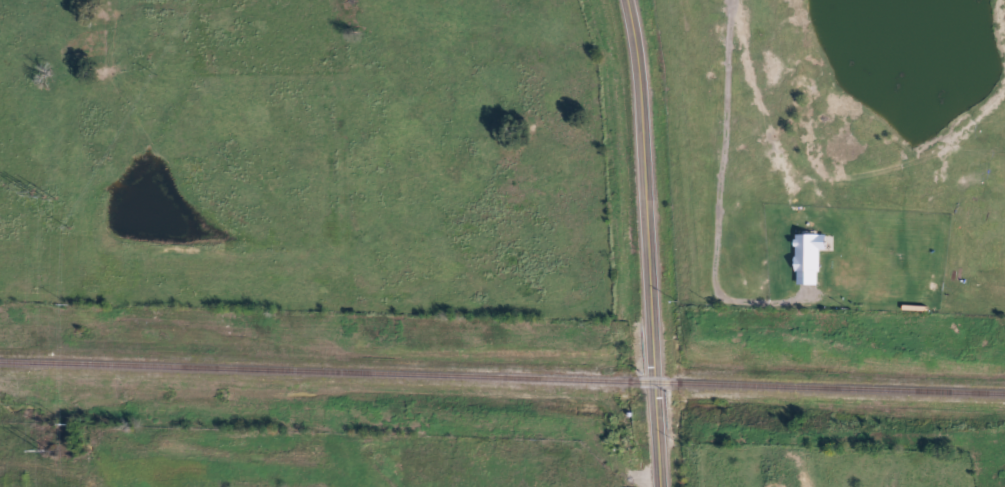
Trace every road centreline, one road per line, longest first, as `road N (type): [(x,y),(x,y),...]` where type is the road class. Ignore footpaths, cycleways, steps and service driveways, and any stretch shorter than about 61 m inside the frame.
road 1 (tertiary): [(627,0),(641,91),(661,486)]

